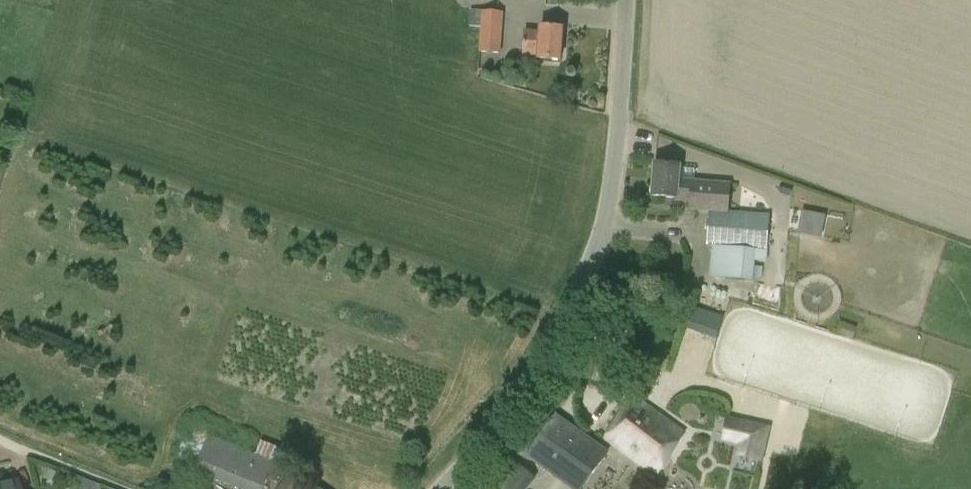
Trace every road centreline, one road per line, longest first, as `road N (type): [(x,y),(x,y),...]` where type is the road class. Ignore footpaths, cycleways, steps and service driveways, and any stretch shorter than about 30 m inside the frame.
road 1 (unclassified): [(628,0),(609,204),(588,269),(525,385),(440,488)]

